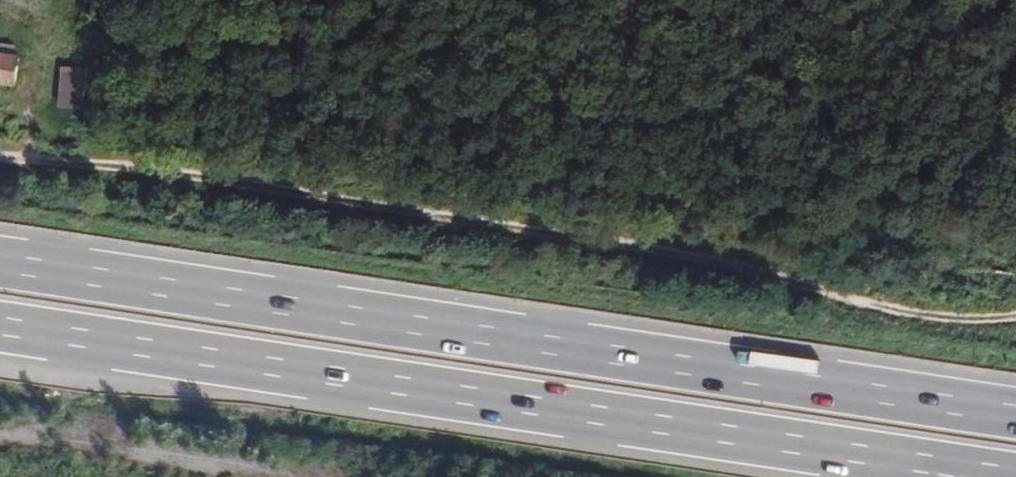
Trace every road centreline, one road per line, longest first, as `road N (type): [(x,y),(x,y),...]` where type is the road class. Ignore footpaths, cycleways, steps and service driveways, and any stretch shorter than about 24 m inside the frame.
road 1 (track): [(1015,316),(896,312),(706,259),(171,172),(0,156)]
road 2 (trunk): [(1015,410),(0,258)]
road 3 (trunk): [(0,329),(995,476)]

